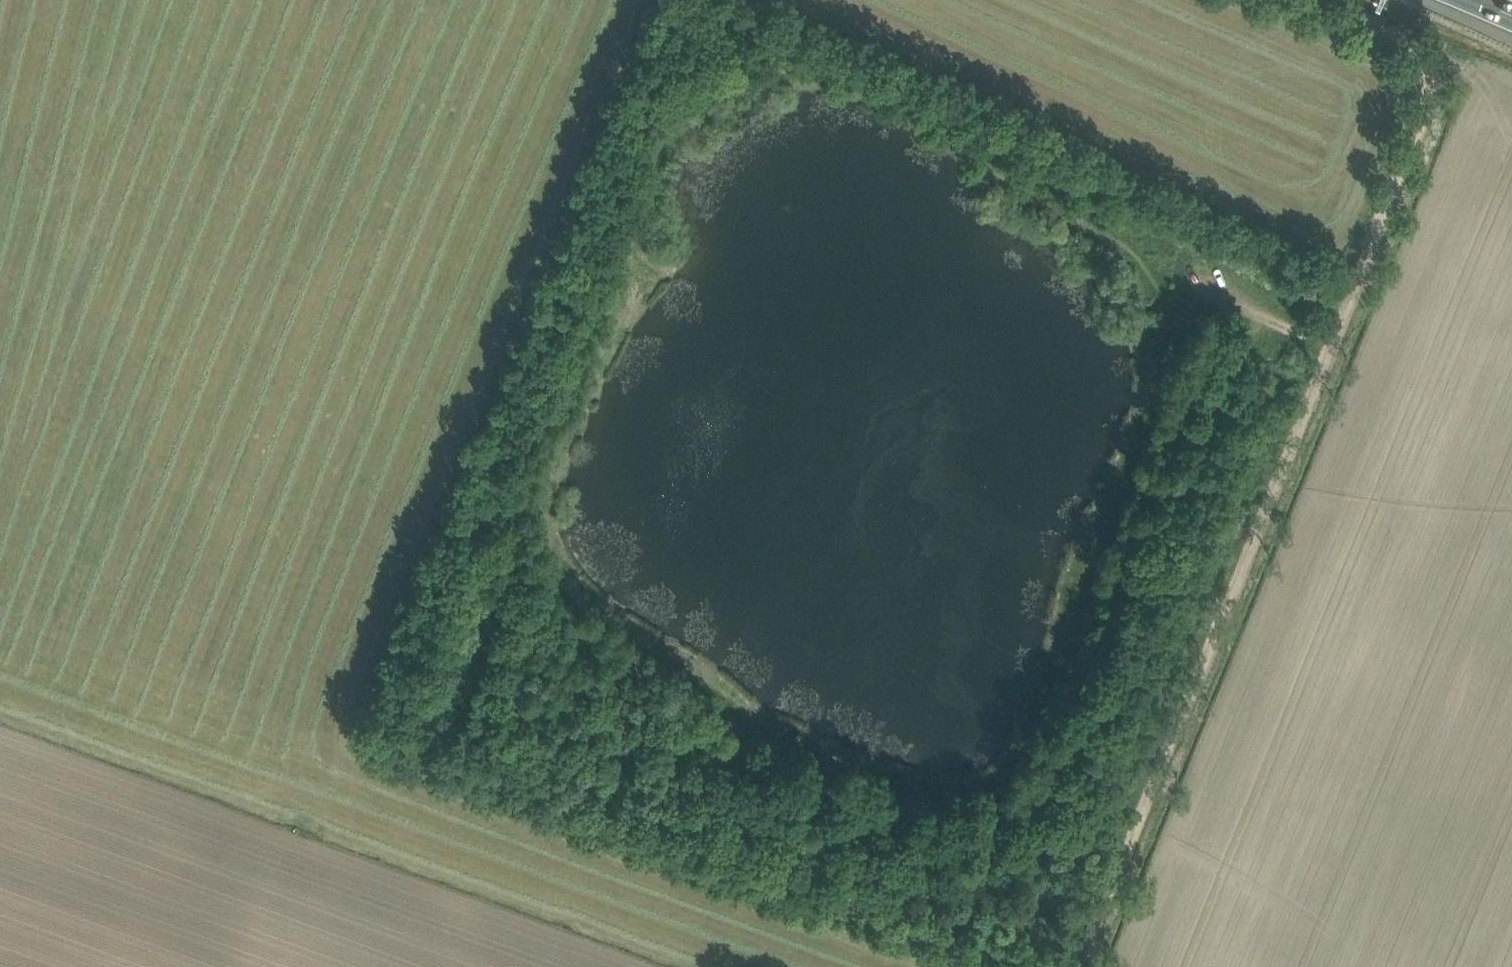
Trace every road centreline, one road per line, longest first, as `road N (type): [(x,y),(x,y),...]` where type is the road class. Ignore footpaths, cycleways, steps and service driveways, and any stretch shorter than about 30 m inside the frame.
road 1 (track): [(1345,0),(1443,41),(1069,966)]

